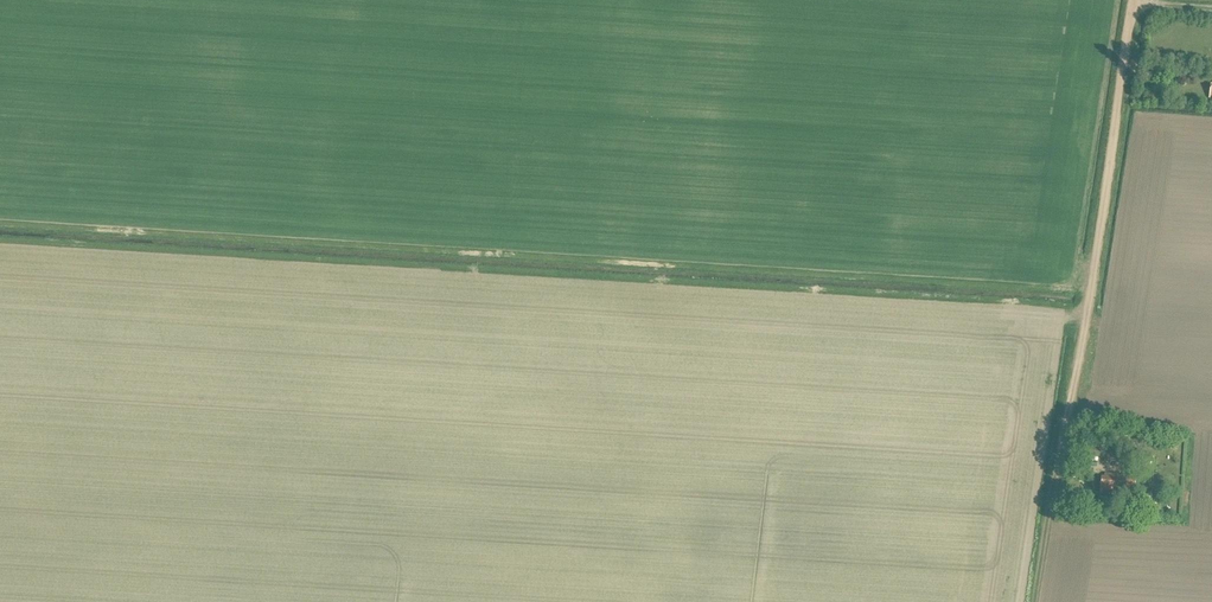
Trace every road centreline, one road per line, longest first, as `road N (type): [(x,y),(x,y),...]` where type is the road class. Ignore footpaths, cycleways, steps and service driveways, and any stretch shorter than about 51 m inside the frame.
road 1 (unclassified): [(1059,457),(1133,0)]

